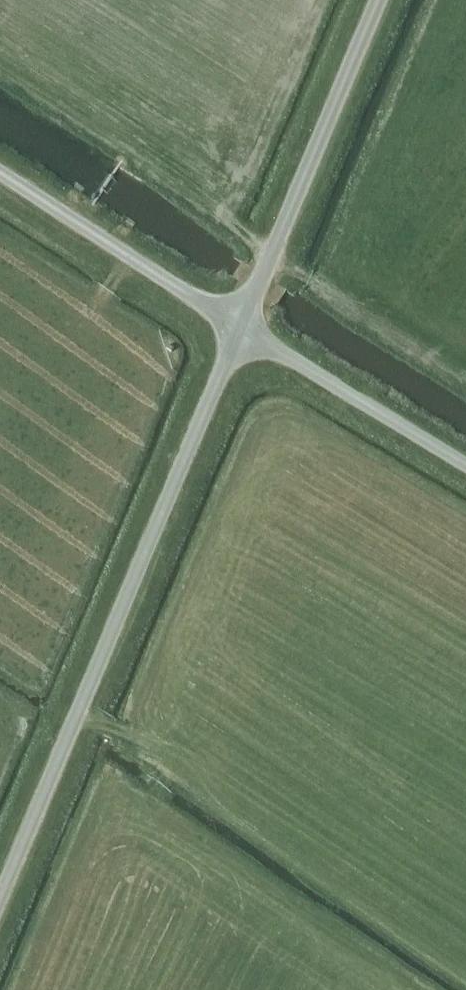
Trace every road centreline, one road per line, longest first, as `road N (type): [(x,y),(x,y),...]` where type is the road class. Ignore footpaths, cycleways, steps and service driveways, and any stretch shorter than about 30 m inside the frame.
road 1 (unclassified): [(0,898),(241,330)]
road 2 (unclassified): [(241,330),(374,0)]
road 3 (unclassified): [(241,330),(0,178)]
road 4 (unclassified): [(465,467),(241,330)]

